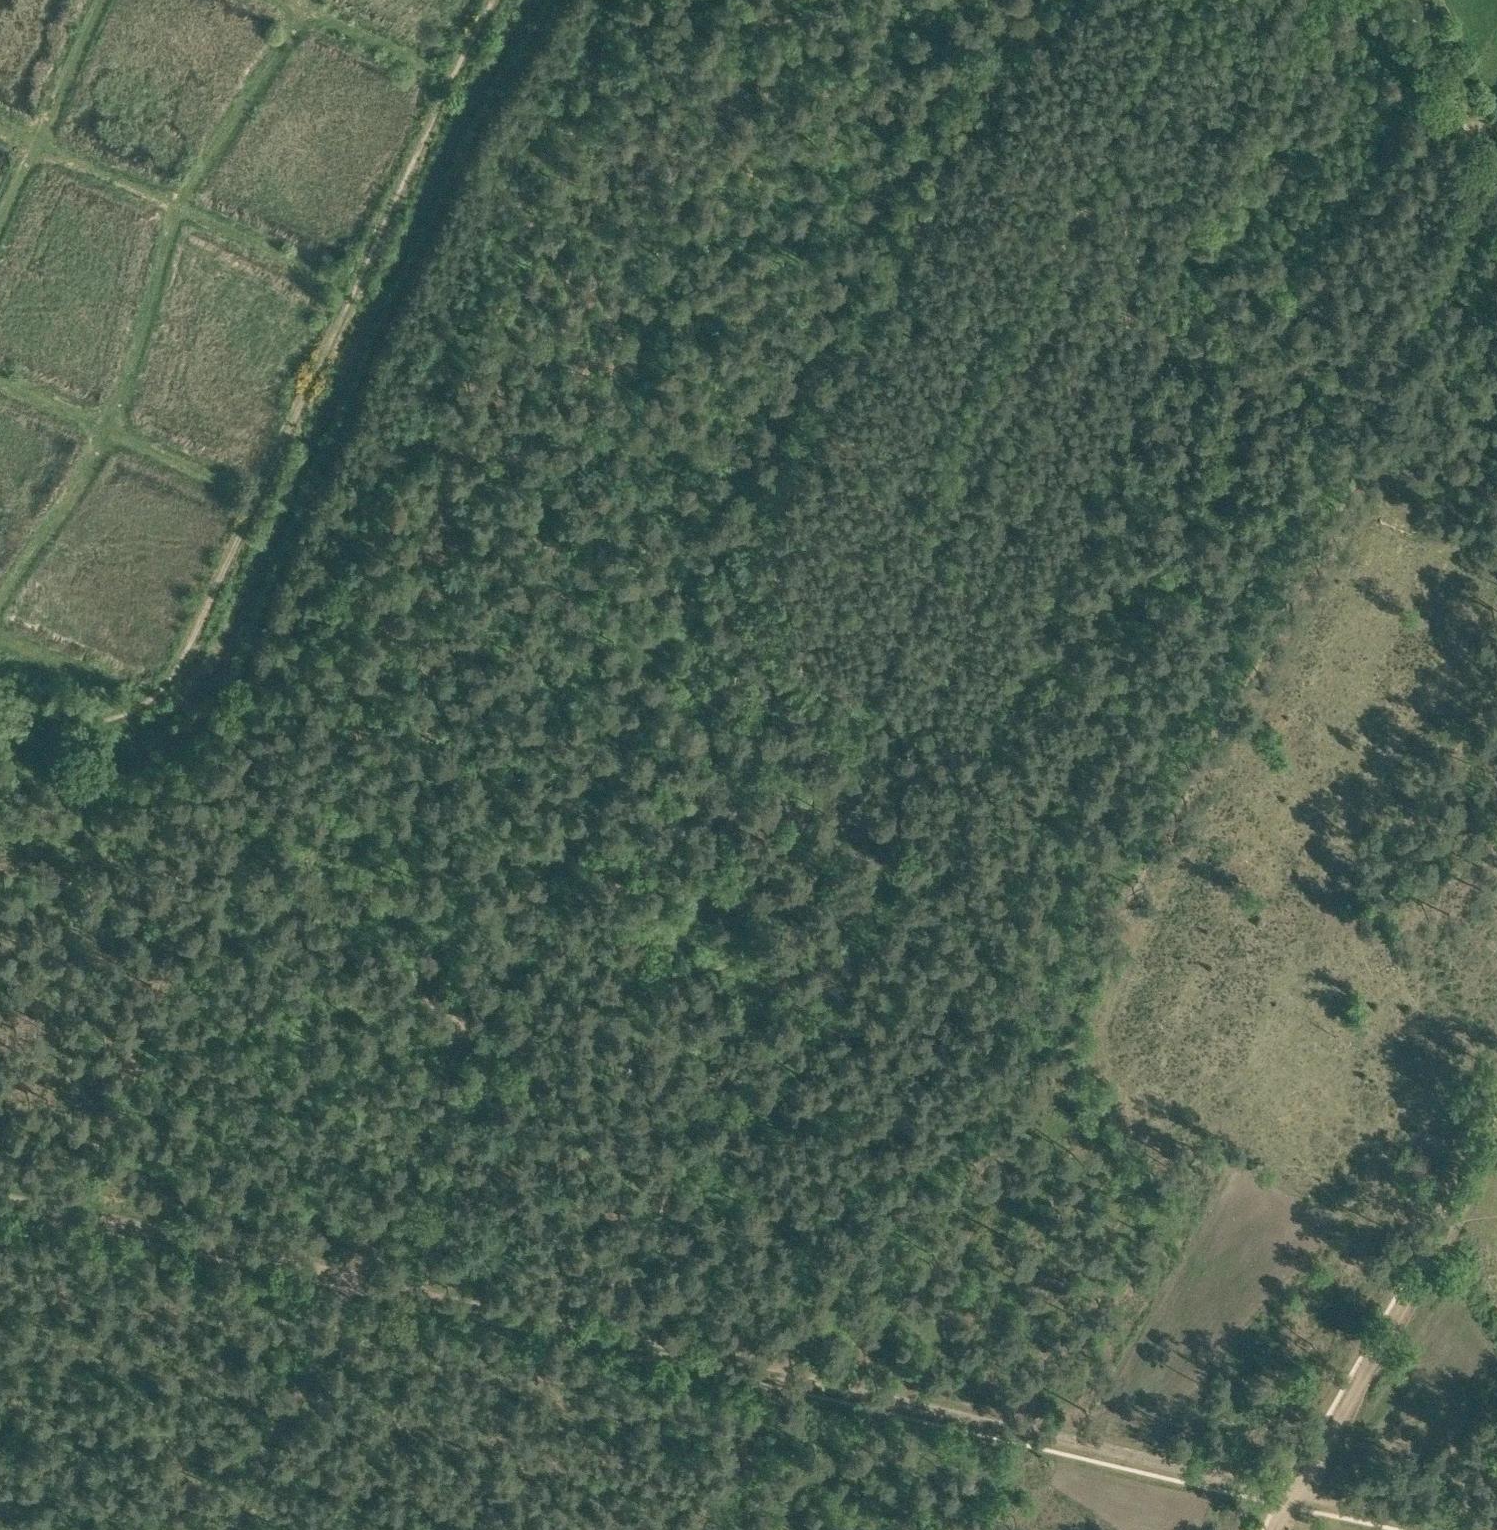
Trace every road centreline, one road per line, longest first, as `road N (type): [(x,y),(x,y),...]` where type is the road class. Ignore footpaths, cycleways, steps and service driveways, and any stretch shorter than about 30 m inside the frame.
road 1 (track): [(1297,1498),(0,1196)]
road 2 (track): [(1496,1144),(1297,1498)]
road 3 (track): [(1496,171),(1417,0)]
road 4 (track): [(1442,1529),(1297,1498)]

